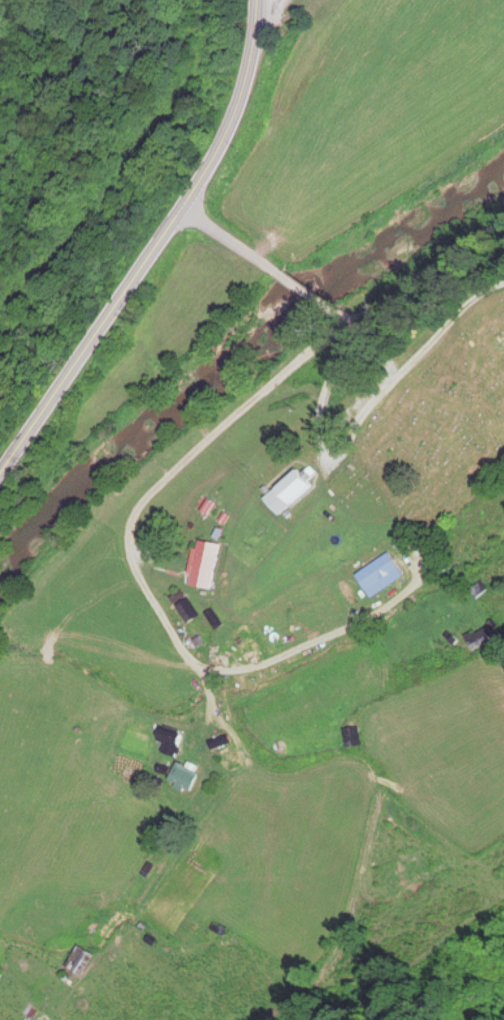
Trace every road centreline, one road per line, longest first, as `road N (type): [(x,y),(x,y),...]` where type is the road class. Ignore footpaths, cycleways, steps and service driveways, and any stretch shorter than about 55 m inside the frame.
road 1 (secondary): [(0,488),(234,133),(259,30),(256,0)]
road 2 (residential): [(138,562),(243,680),(303,703),(385,705),(470,668)]
road 3 (residential): [(313,346),(152,511),(138,562),(162,640)]
road 4 (residential): [(313,346),(396,318),(503,250)]
road 5 (residential): [(189,211),(281,274),(313,346)]

